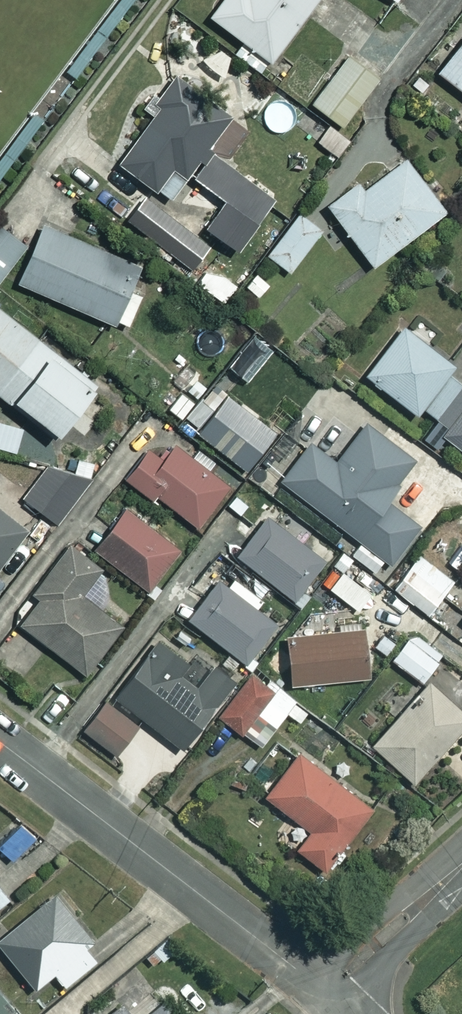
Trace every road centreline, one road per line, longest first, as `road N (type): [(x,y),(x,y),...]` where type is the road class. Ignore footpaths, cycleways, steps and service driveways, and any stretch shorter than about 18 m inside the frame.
road 1 (residential): [(327,993),(0,742)]
road 2 (residential): [(327,993),(461,865)]

